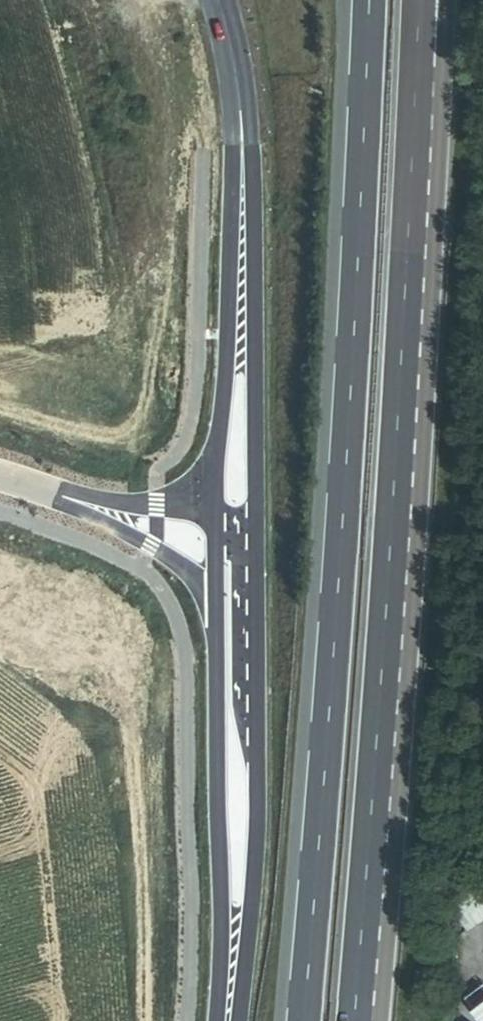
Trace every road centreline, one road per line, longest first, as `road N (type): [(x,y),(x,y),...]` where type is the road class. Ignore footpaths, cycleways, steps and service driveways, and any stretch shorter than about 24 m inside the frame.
road 1 (trunk): [(369,0),(357,302),(303,1020)]
road 2 (trunk): [(352,1020),(416,324)]
road 3 (tertiary): [(232,975),(253,881),(257,564)]
road 4 (tertiary): [(217,590),(218,865),(232,975)]
road 5 (tertiary): [(257,564),(243,195)]
road 6 (tertiary): [(243,195),(213,462),(215,522)]
road 7 (trunk): [(416,324),(449,0)]
road 8 (trunk): [(416,324),(421,0)]
road 9 (tertiary): [(216,0),(236,90),(243,195)]
road 10 (unclassified): [(80,504),(217,590)]
road 11 (unclassified): [(215,522),(196,506),(80,504)]

